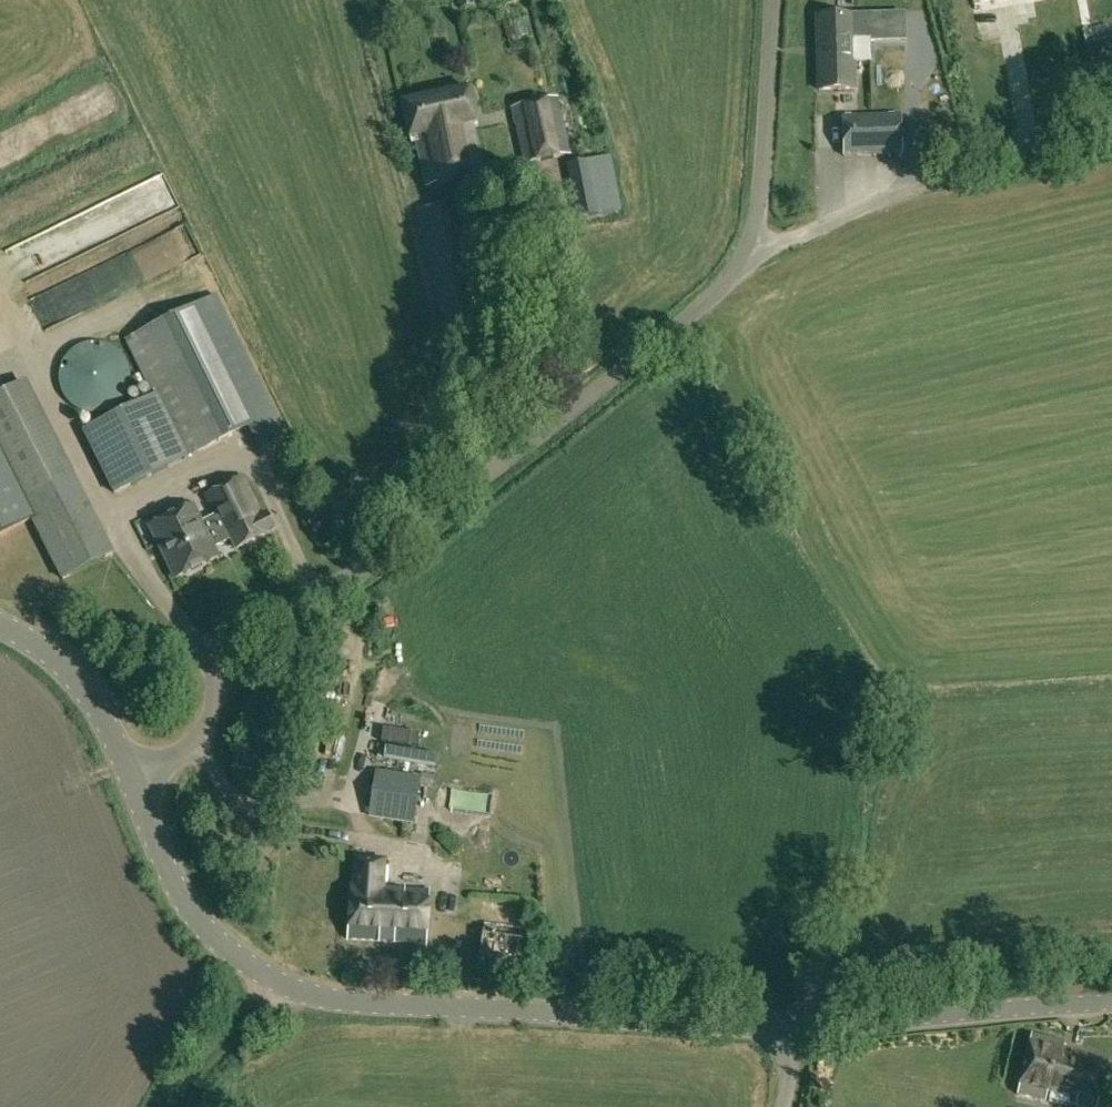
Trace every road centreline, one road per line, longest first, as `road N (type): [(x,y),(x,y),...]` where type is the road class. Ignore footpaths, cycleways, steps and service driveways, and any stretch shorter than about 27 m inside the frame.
road 1 (unclassified): [(134,784),(192,746),(257,629),(377,559),(508,461),(724,286),(745,257)]
road 2 (tertiary): [(134,784),(172,882),(200,926),(287,988),(329,1000),(794,1028)]
road 3 (tertiary): [(794,1028),(1111,1002)]
road 4 (unclassified): [(745,257),(760,202),(769,0)]
road 5 (track): [(894,193),(1111,123)]
road 6 (tertiary): [(0,626),(34,643),(77,682),(134,784)]
road 7 (unclassified): [(745,257),(894,193)]

